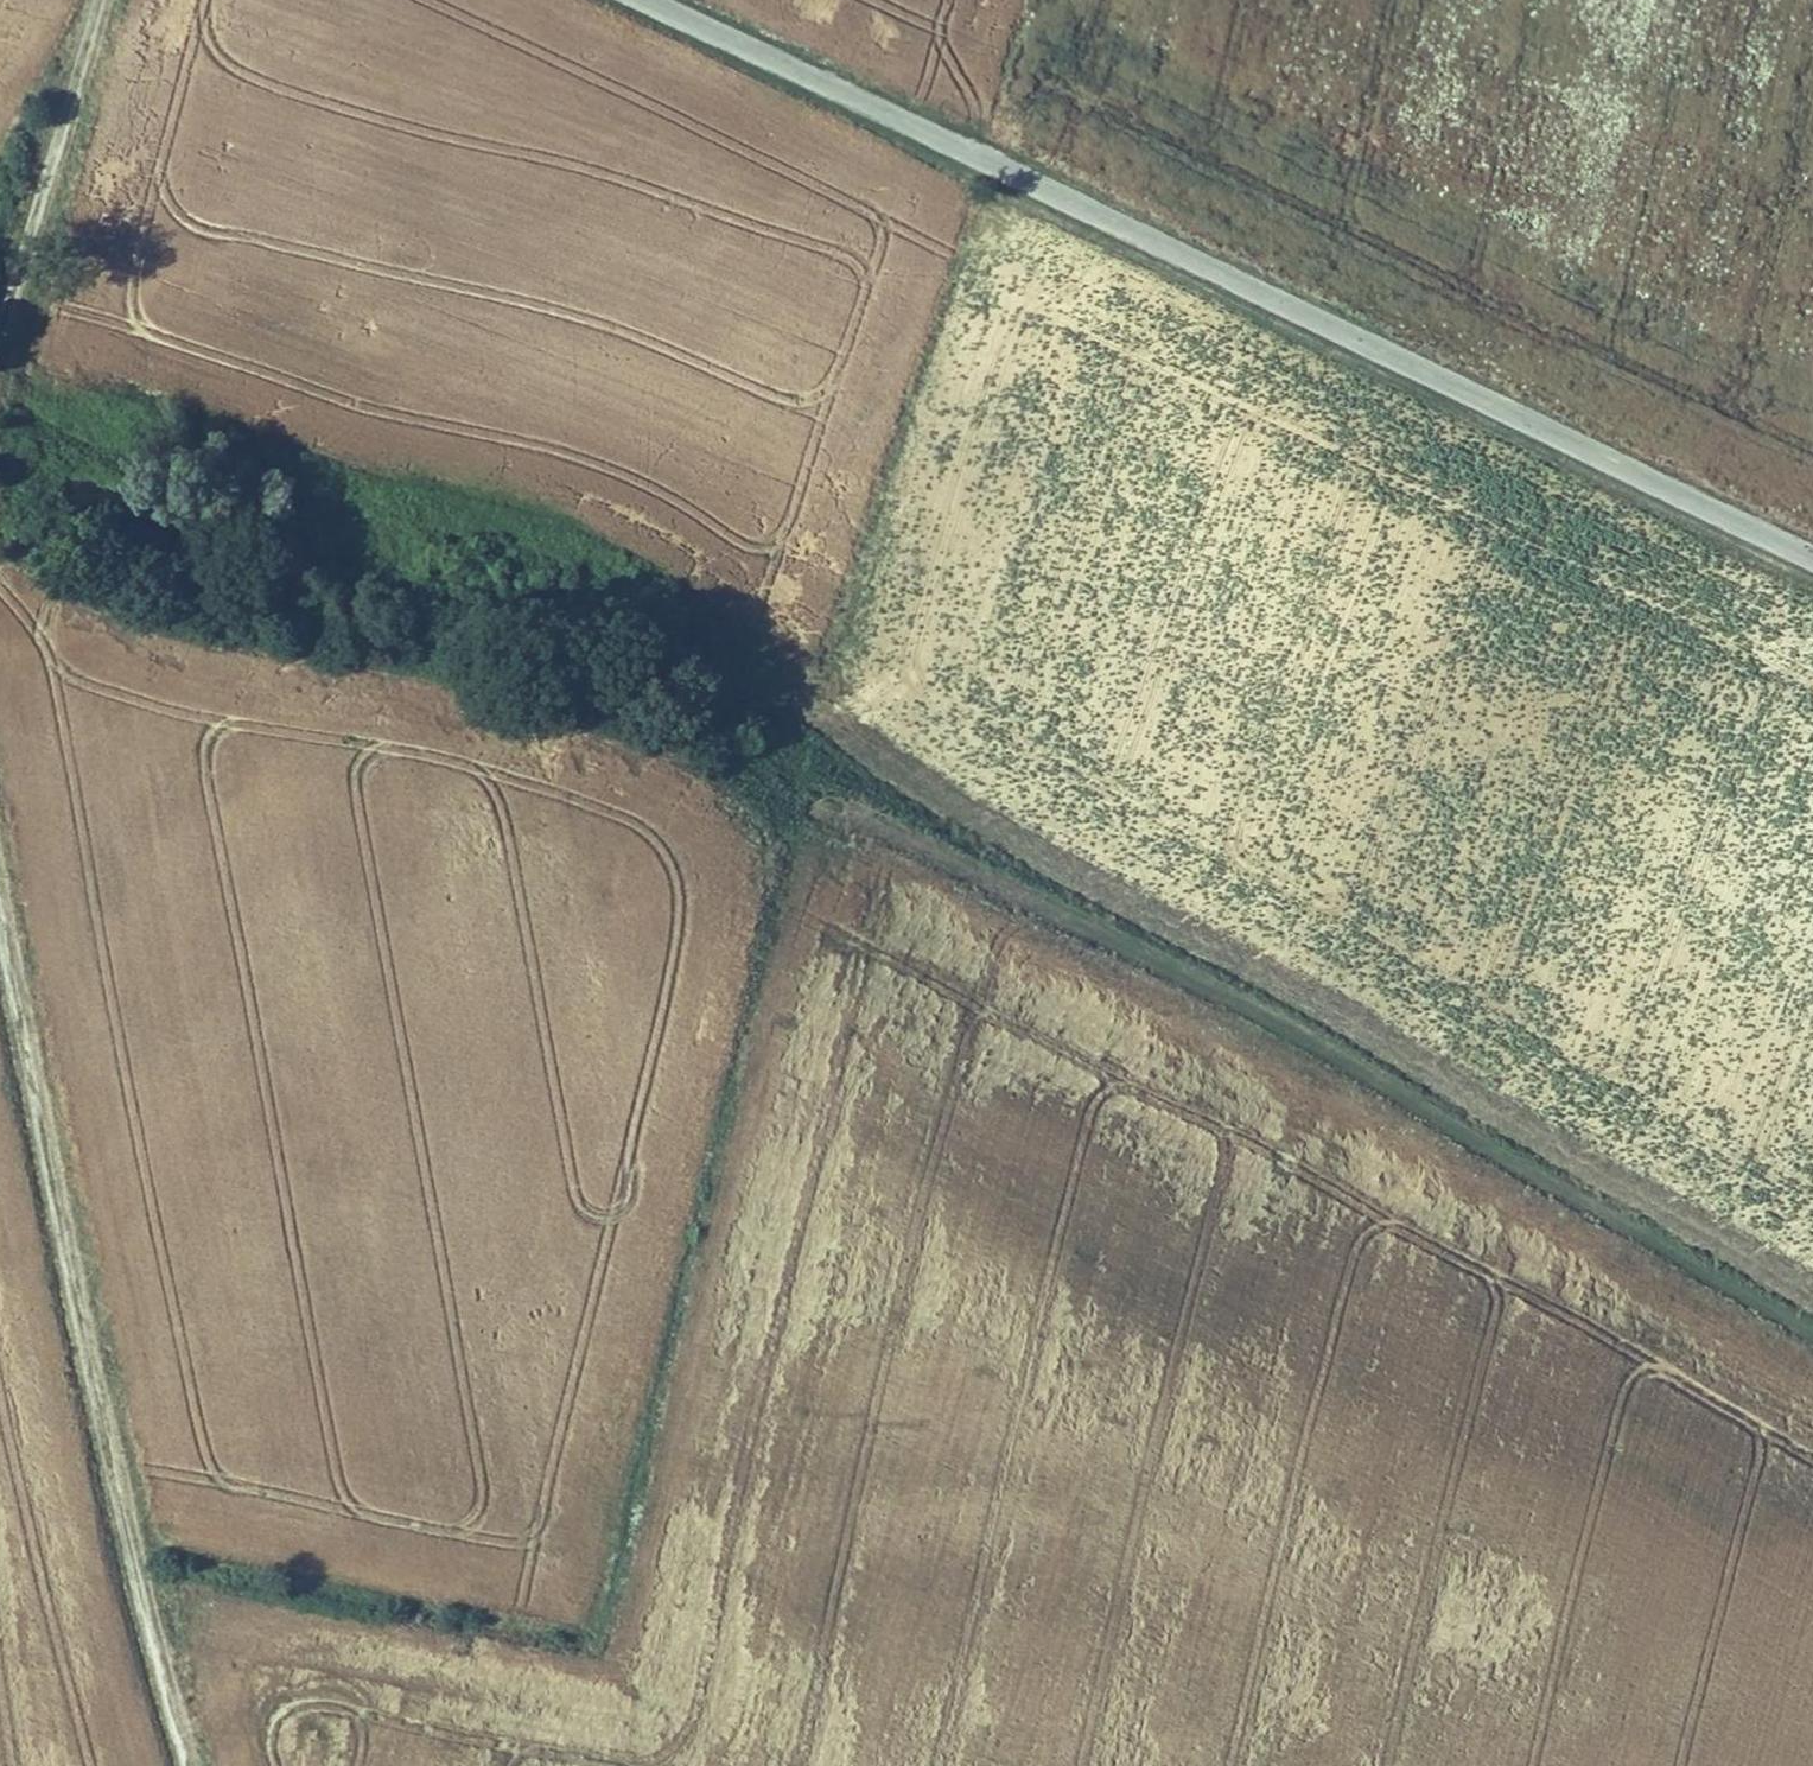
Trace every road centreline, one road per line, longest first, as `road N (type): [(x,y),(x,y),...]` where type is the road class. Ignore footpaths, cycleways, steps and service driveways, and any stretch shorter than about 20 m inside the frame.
road 1 (tertiary): [(642,0),(1812,559)]
road 2 (track): [(0,899),(75,1292),(190,1765)]
road 3 (track): [(98,0),(0,342)]

